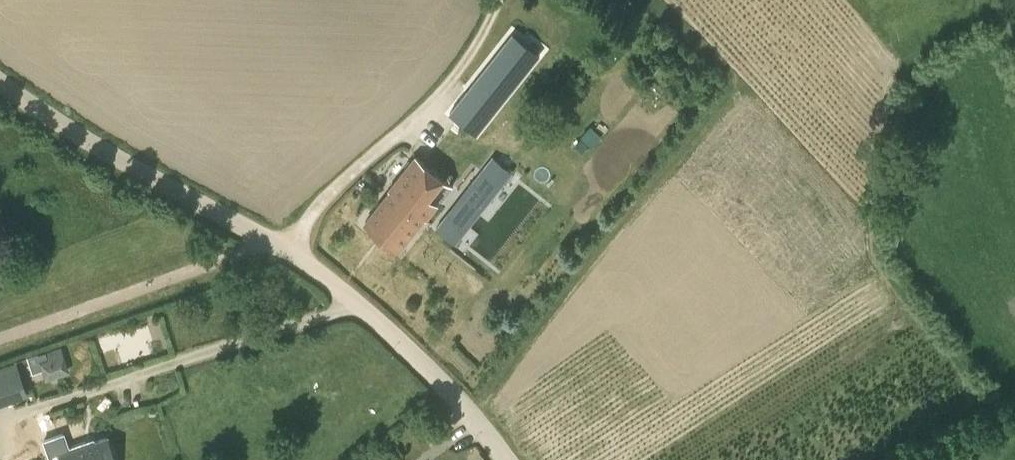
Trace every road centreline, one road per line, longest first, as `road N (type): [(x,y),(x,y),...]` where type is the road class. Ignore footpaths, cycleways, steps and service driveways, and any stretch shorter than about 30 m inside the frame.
road 1 (unclassified): [(506,459),(419,361),(321,275),(0,83)]
road 2 (track): [(290,254),(328,194),(432,105),(484,36),(500,0)]

